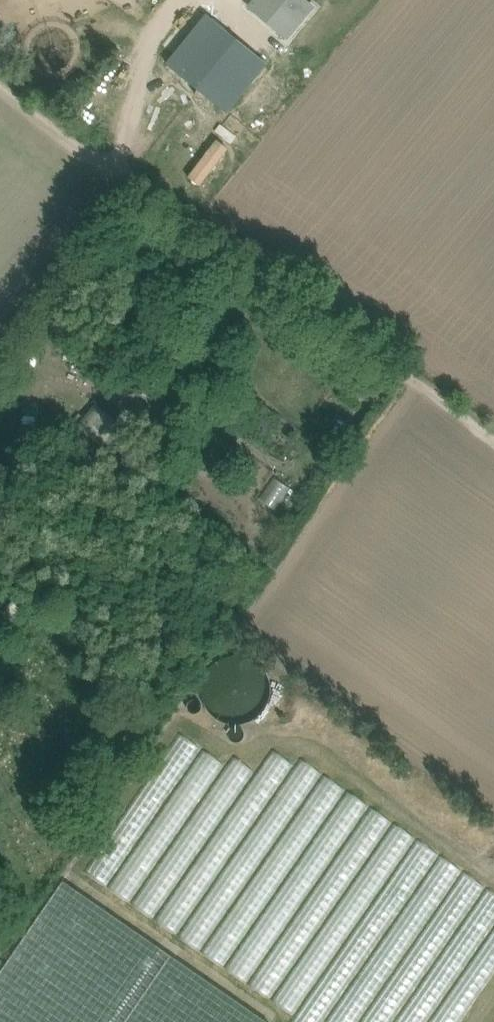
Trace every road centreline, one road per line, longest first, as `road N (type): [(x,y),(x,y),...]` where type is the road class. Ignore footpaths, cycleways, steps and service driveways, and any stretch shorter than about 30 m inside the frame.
road 1 (track): [(0,77),(493,444)]

